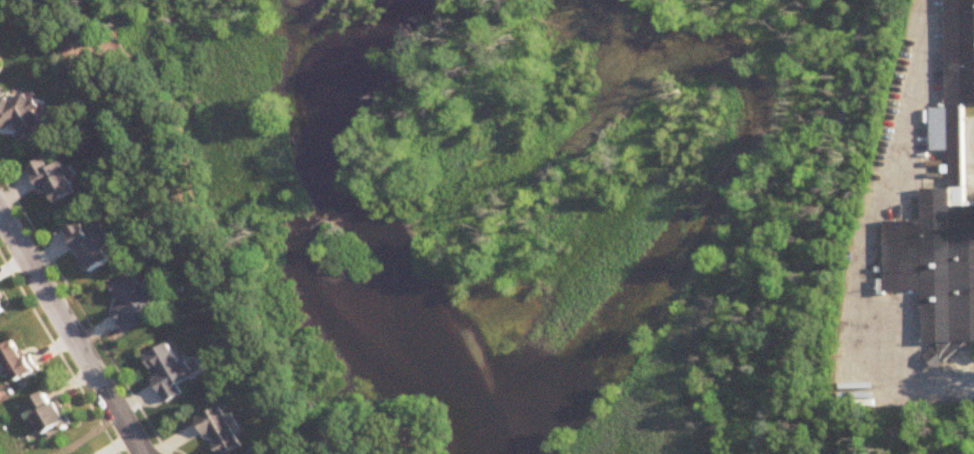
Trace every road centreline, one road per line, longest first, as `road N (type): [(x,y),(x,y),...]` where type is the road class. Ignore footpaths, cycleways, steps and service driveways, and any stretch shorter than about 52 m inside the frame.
road 1 (residential): [(0,211),(142,453)]

